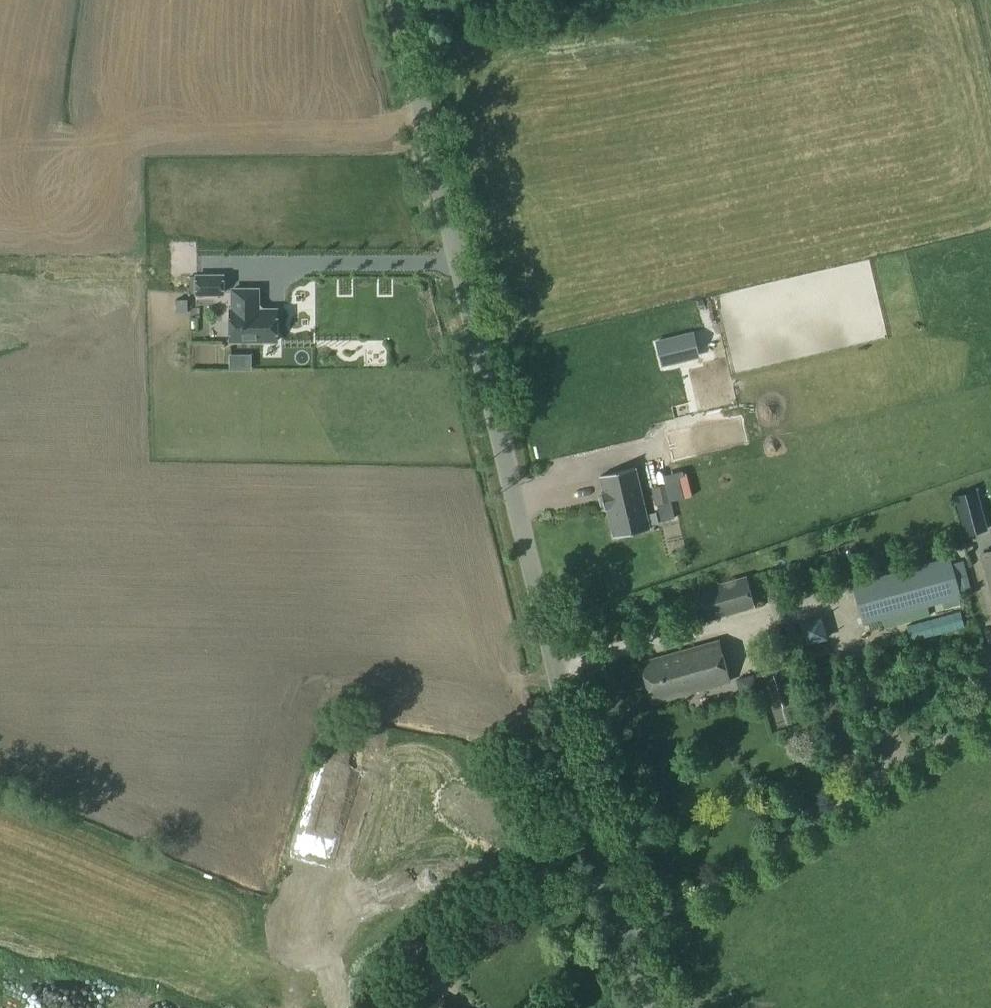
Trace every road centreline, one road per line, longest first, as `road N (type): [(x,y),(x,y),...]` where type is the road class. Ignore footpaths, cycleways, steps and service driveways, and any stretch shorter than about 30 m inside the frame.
road 1 (tertiary): [(664,1007),(632,941),(397,0)]

